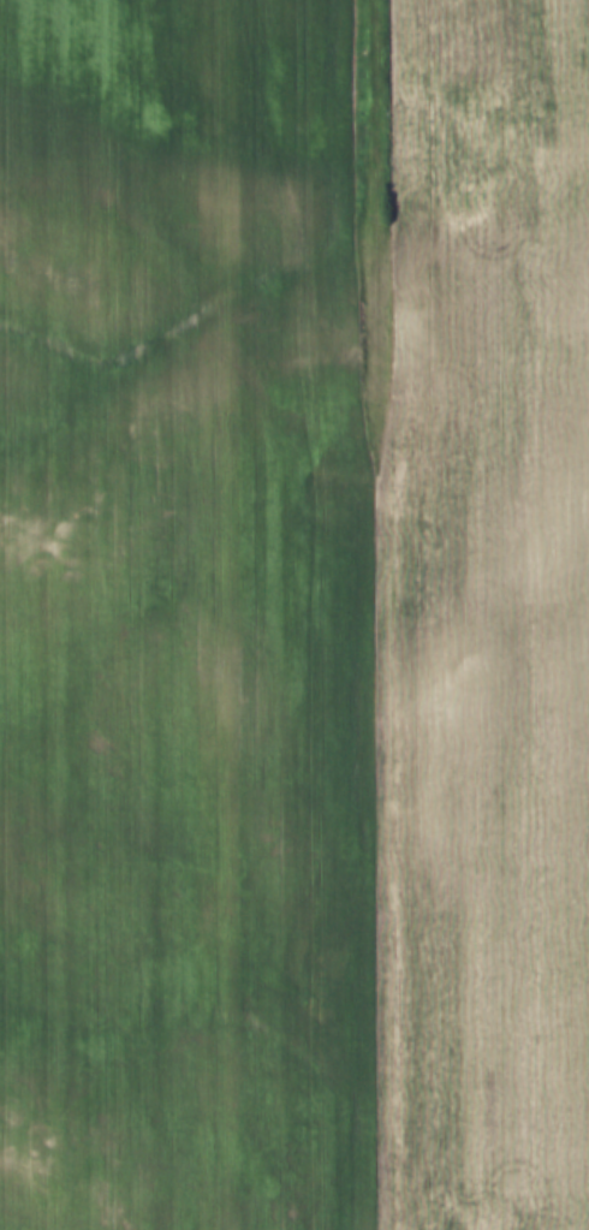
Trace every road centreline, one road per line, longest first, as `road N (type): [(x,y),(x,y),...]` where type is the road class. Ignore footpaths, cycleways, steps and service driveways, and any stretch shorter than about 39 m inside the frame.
road 1 (track): [(370,1229),(379,0)]

